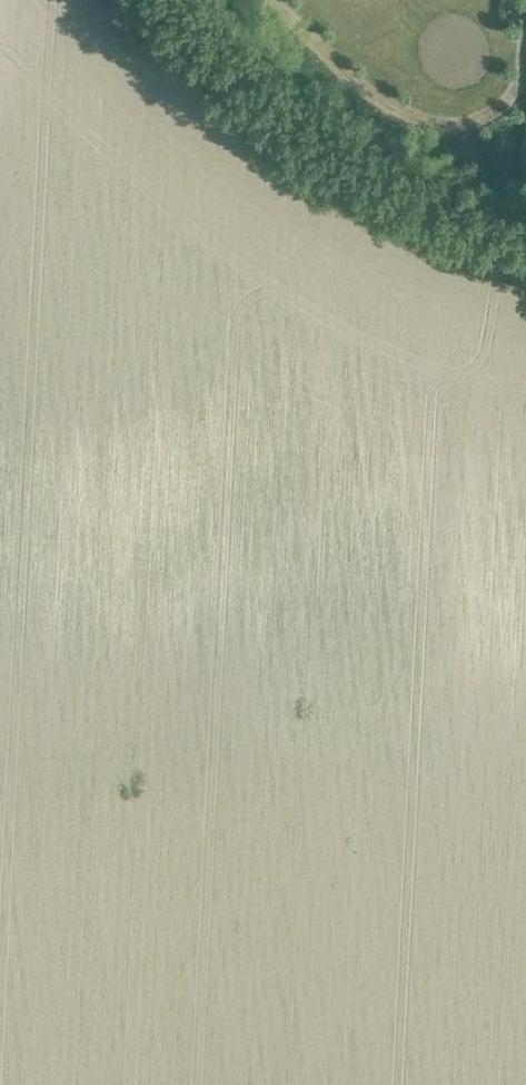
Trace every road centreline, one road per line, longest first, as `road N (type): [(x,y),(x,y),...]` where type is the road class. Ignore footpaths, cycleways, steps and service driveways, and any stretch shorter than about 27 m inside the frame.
road 1 (unclassified): [(525,233),(476,227),(365,186),(280,124),(163,0)]

